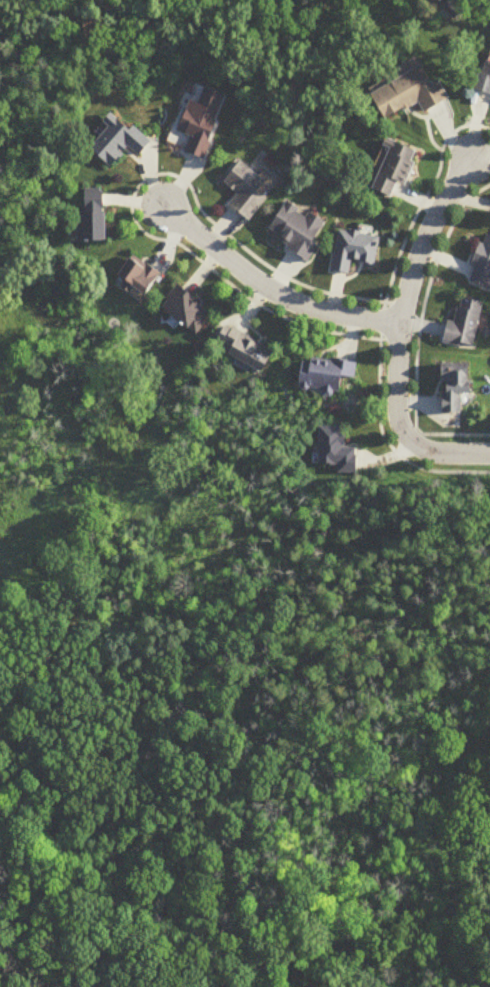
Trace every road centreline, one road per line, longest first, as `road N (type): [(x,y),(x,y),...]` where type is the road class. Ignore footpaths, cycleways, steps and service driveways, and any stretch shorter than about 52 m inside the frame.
road 1 (residential): [(408,441),(396,407),(403,305),(429,227),(471,160)]
road 2 (residential): [(399,324),(326,314),(278,295),(166,210)]

